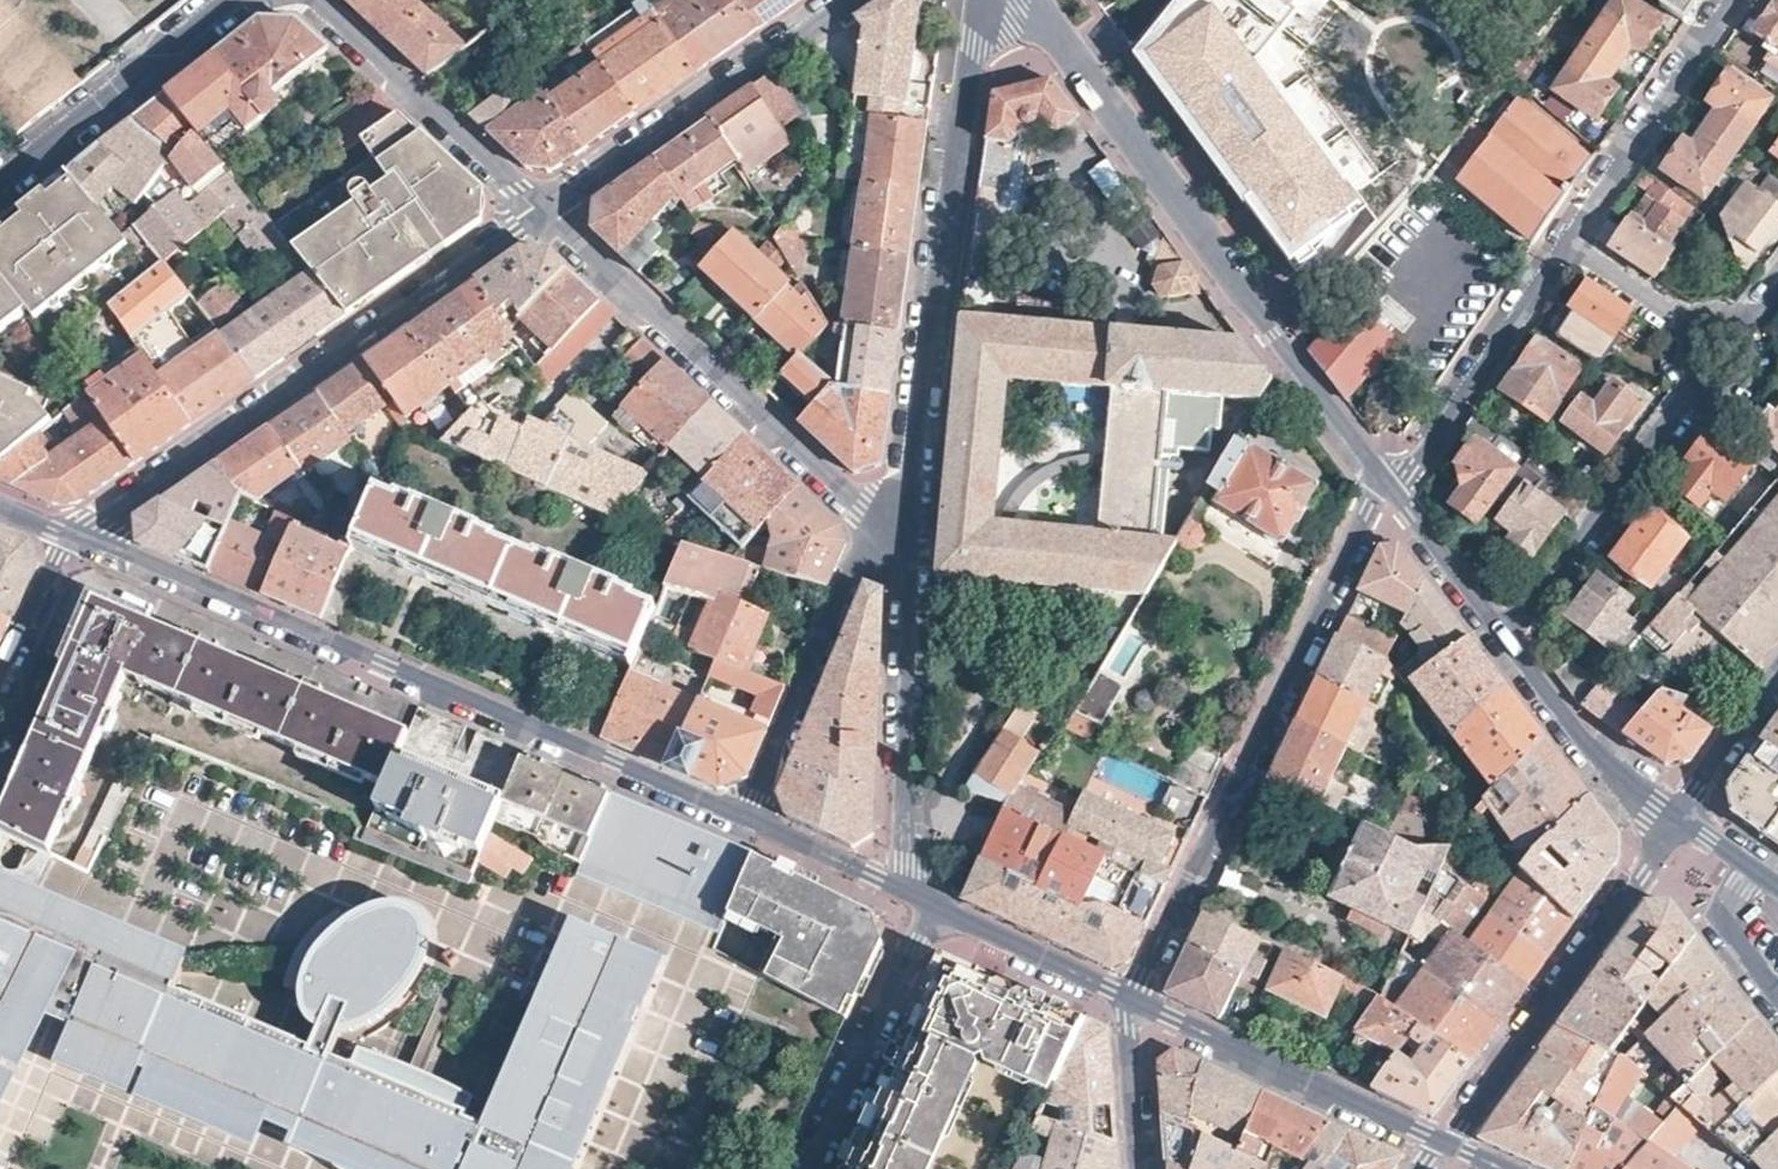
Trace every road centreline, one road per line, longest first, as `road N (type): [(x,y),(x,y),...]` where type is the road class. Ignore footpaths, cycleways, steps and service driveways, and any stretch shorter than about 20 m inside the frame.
road 1 (residential): [(82,537),(751,816)]
road 2 (tertiary): [(1385,481),(1031,0)]
road 3 (residential): [(1137,995),(1385,481)]
road 4 (residential): [(82,537),(540,211)]
road 5 (residential): [(968,0),(909,553)]
road 6 (residential): [(540,211),(875,522)]
road 7 (residential): [(1679,818),(1469,1123),(1449,1138)]
road 8 (residential): [(540,211),(845,0)]
road 9 (residential): [(1502,638),(1723,352)]
road 10 (residential): [(1137,995),(1449,1138)]
road 11 (residential): [(909,553),(916,893)]
road 12 (residential): [(875,522),(751,816)]
road 13 (residential): [(313,0),(540,211)]
road 14 (residential): [(1566,242),(1421,464),(1391,489)]
road 15 (residential): [(809,1168),(938,902)]
road 16 (residential): [(229,0),(0,183)]
road 17 (residential): [(1728,0),(1566,242)]
road 18 (tertiary): [(1679,818),(1588,746),(1502,638)]
road 19 (residential): [(938,902),(1137,995)]
road 20 (residential): [(1723,352),(1566,242)]
road 21 (tertiary): [(1502,638),(1391,489)]
road 22 (residential): [(751,816),(916,893)]
road 23 (residential): [(1137,995),(1129,1023),(1144,1168)]
road 24 (residential): [(1679,818),(1777,674)]
road 25 (residential): [(0,680),(60,556),(82,537)]
road 26 (residential): [(1754,869),(1728,920),(1777,994)]

